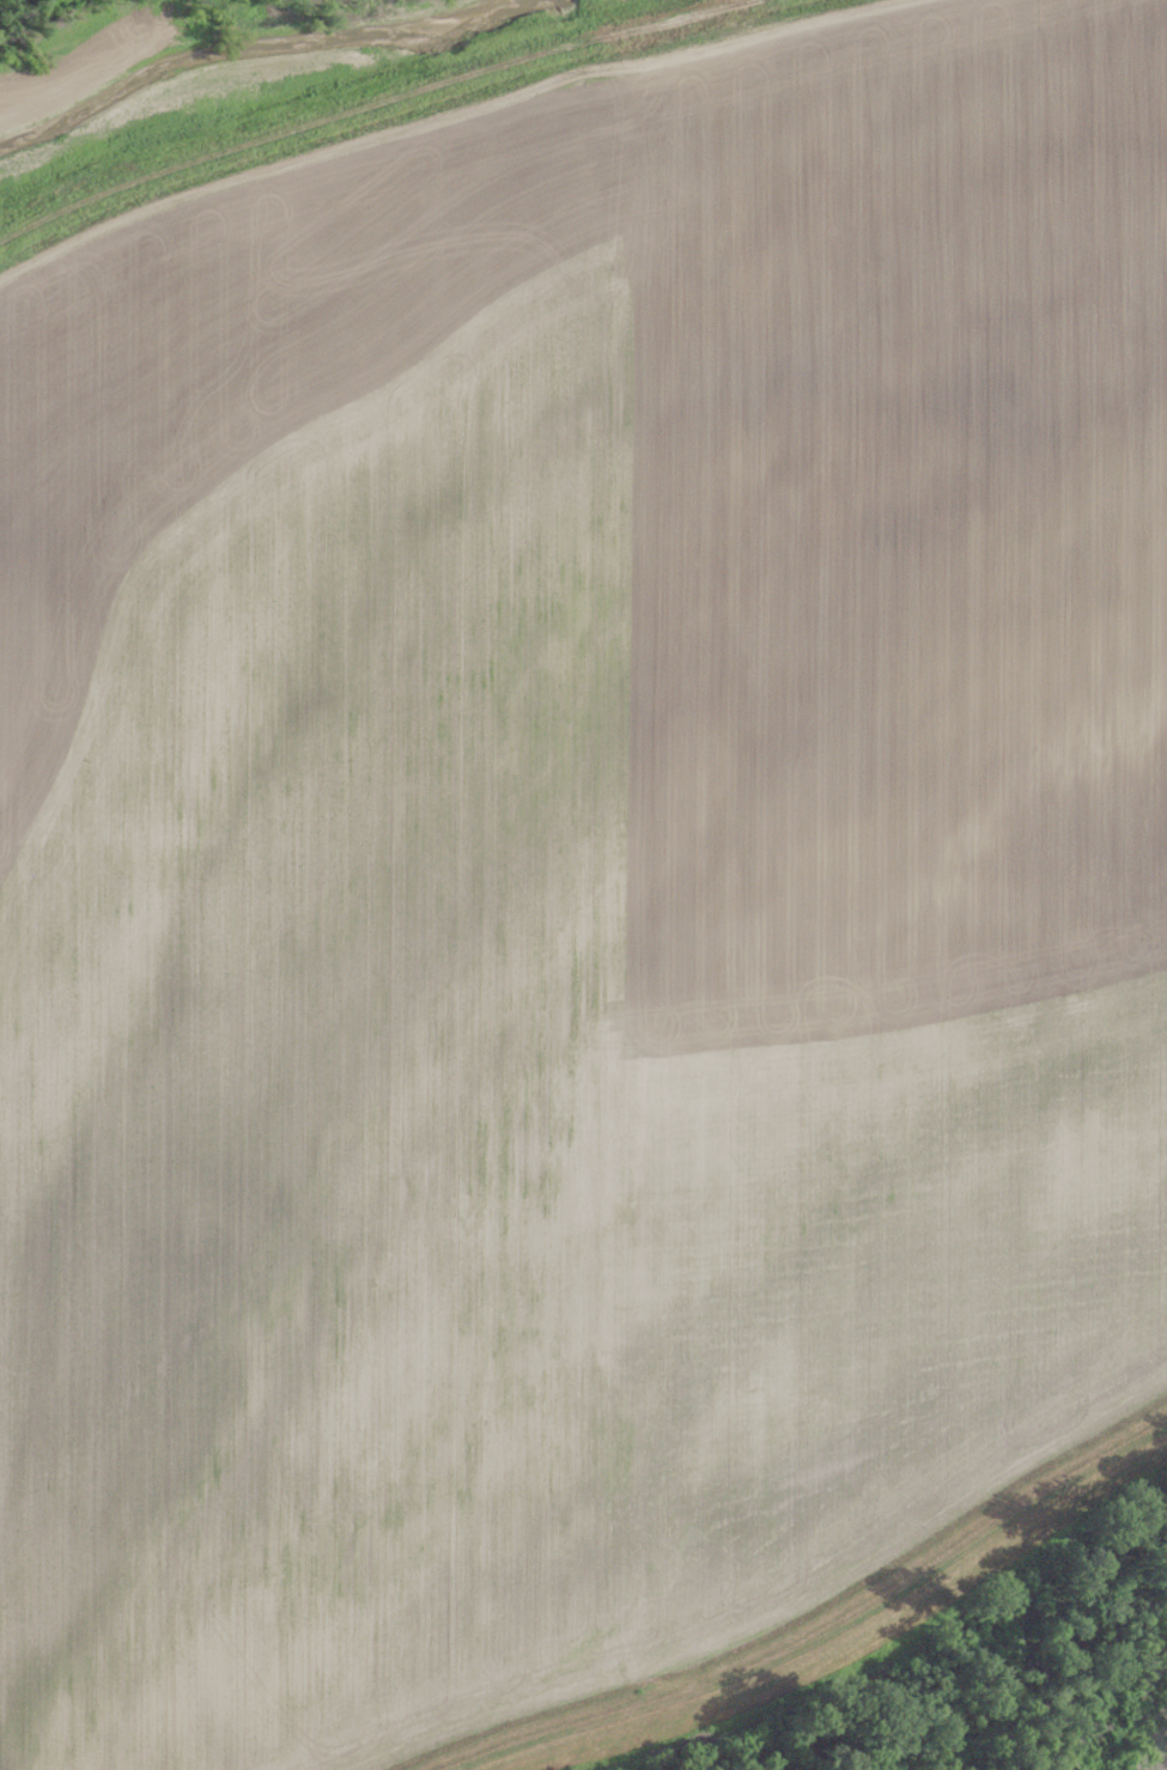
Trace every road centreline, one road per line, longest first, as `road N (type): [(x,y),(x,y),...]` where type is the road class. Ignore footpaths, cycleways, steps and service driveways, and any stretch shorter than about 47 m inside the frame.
road 1 (track): [(491,1769),(619,1719),(792,1668),(1166,1438)]

